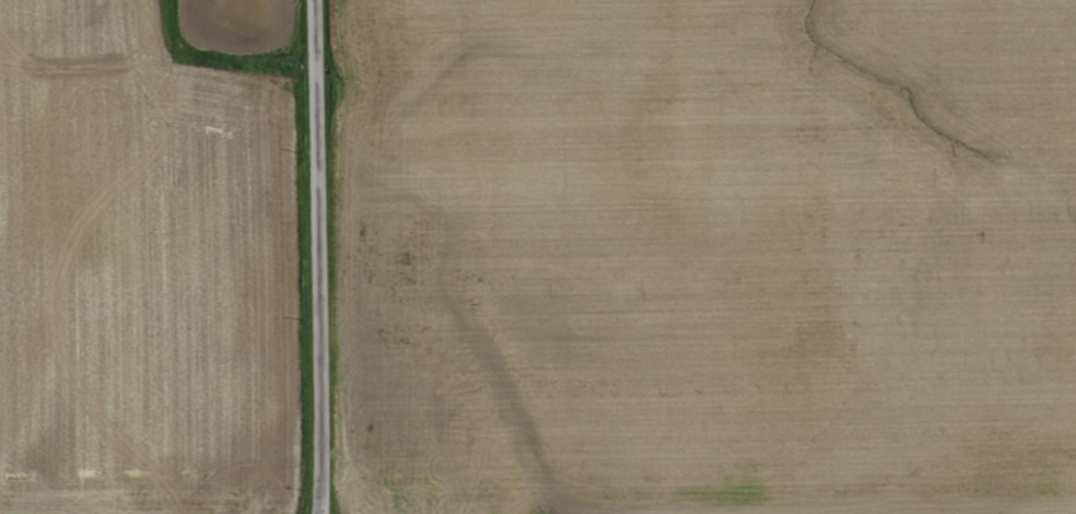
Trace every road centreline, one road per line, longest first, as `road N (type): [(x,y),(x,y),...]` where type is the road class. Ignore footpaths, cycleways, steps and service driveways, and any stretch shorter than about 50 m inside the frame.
road 1 (tertiary): [(317,513),(312,0)]

